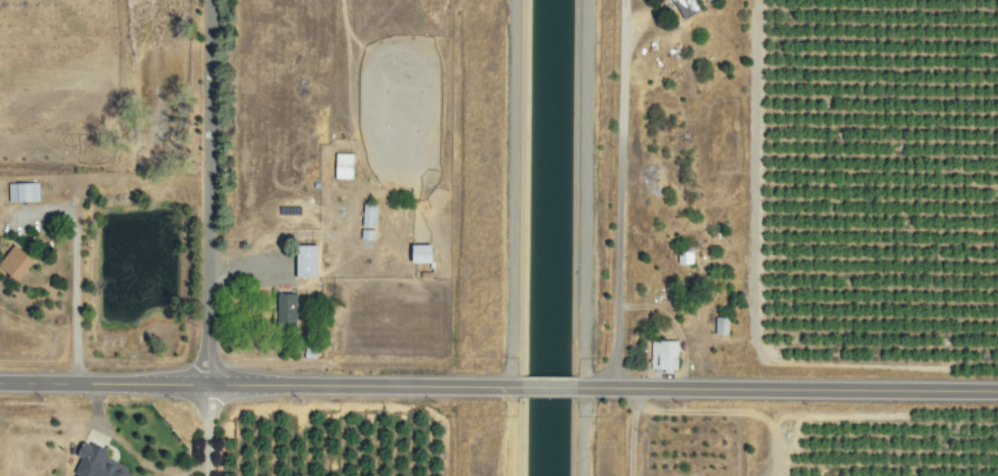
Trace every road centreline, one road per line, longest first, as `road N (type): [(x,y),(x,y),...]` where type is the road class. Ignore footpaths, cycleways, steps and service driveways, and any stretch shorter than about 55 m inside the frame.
road 1 (residential): [(518,387),(0,383)]
road 2 (residential): [(204,475),(208,0)]
road 3 (residential): [(997,390),(574,387)]
road 4 (track): [(509,387),(512,0)]
road 5 (track): [(585,0),(585,387)]

